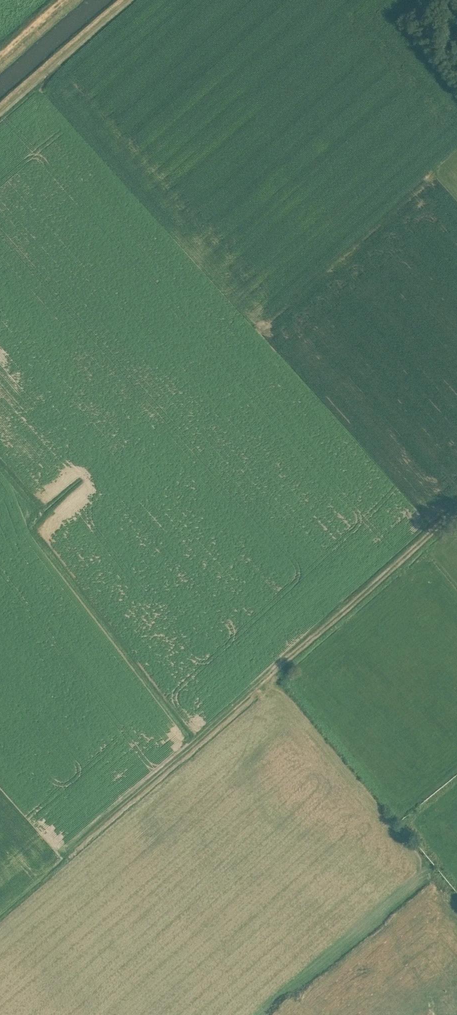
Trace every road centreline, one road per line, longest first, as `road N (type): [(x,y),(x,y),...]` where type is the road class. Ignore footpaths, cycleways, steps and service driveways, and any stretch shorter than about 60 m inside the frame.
road 1 (track): [(456,513),(61,860)]
road 2 (track): [(0,109),(124,0)]

